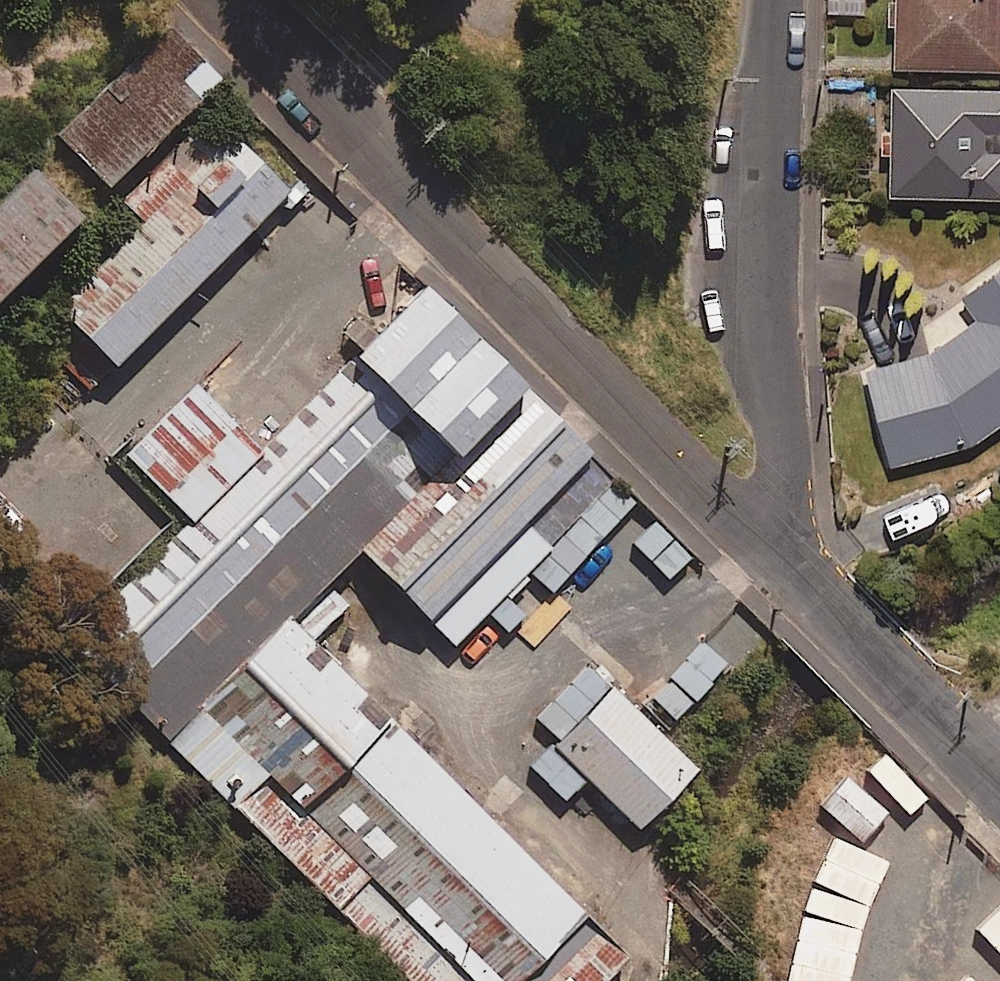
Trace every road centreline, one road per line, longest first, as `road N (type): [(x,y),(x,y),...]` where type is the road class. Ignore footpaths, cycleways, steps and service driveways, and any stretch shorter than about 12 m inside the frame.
road 1 (residential): [(794,576),(229,0)]
road 2 (residential): [(794,576),(773,290),(780,0)]
road 3 (residential): [(999,783),(794,576)]

